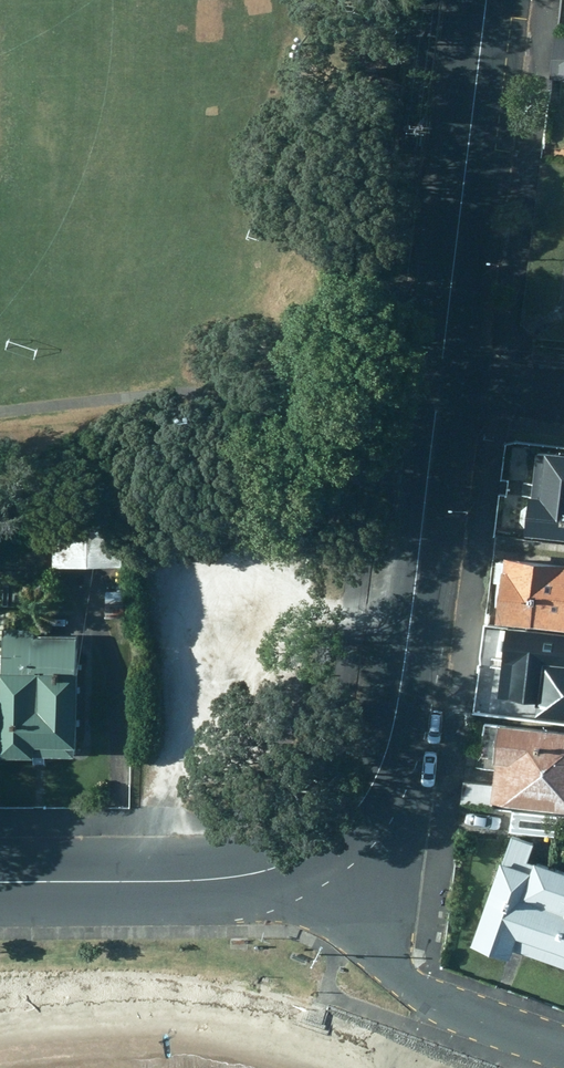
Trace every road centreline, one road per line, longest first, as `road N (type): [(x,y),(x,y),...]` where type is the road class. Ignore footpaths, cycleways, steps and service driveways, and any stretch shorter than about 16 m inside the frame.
road 1 (tertiary): [(316,846),(375,778),(388,740),(437,381)]
road 2 (tertiary): [(437,381),(487,0)]
road 3 (residential): [(316,846),(390,962),(421,995),(563,1050)]
road 4 (tertiary): [(0,882),(216,879),(285,864),(316,846)]
road 5 (residential): [(437,381),(563,397)]

